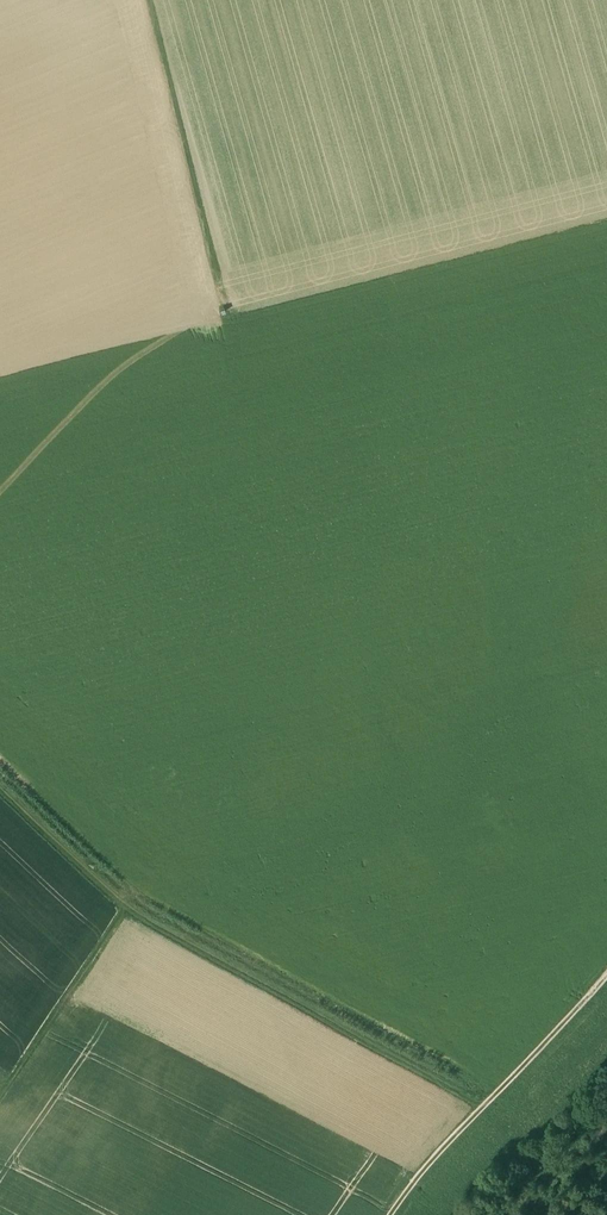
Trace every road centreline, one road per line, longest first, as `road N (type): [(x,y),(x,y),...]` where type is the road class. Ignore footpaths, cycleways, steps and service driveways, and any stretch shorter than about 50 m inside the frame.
road 1 (track): [(119,919),(484,1112)]
road 2 (track): [(0,805),(119,919),(0,1093)]
road 3 (track): [(232,313),(149,0)]
road 4 (track): [(392,1214),(606,983)]

